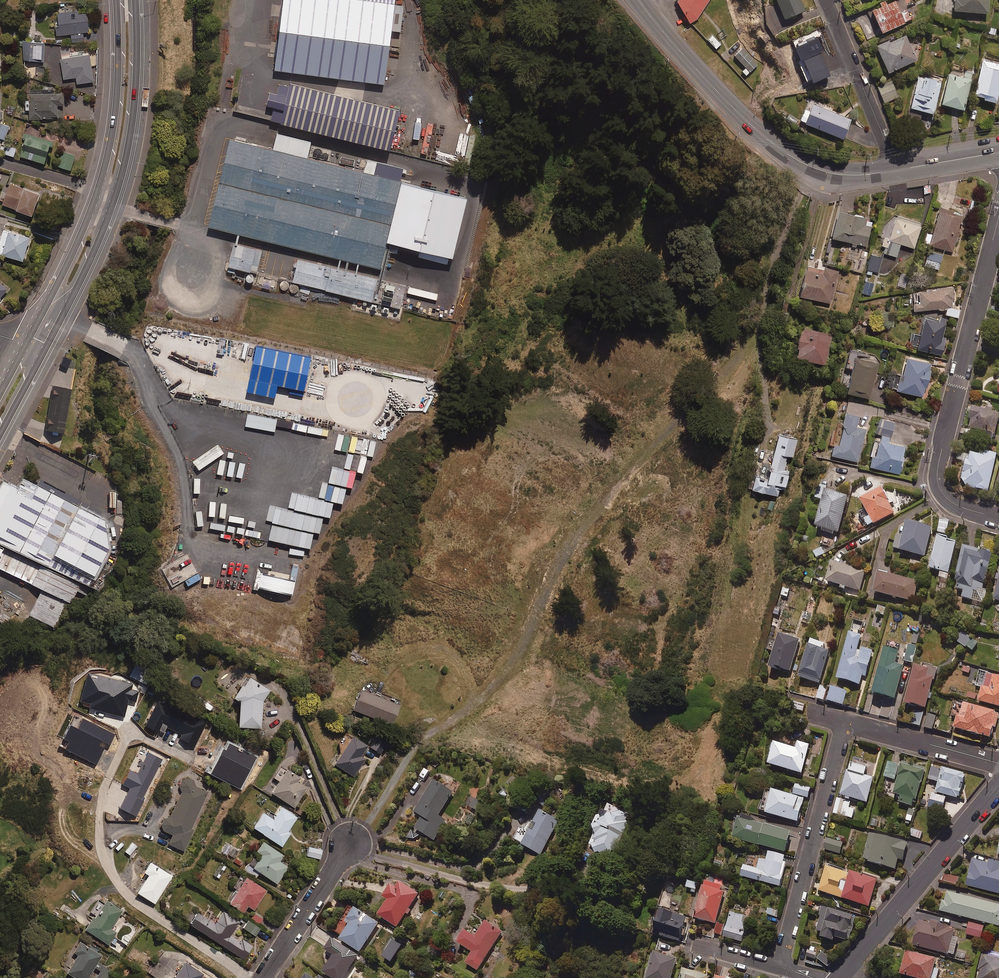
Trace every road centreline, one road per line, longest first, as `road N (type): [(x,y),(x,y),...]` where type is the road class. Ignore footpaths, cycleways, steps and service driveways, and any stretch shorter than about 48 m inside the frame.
road 1 (track): [(810,176),(769,275),(757,332),(597,514),(510,667),(473,707),(425,737),(350,843)]
road 2 (secondary): [(26,344),(101,180),(117,105),(115,0)]
road 3 (residential): [(998,516),(944,498),(936,481),(998,216)]
road 4 (residential): [(898,168),(810,176),(755,130),(633,0)]
road 5 (residential): [(248,977),(134,901),(104,859),(100,804),(129,733)]
road 6 (secondary): [(136,0),(125,164),(75,291)]
road 7 (tertiary): [(835,977),(998,779)]
road 8 (residential): [(782,968),(845,723)]
road 9 (tertiary): [(998,793),(844,977)]
road 10 (residential): [(820,0),(855,59),(898,168)]
road 11 (residential): [(350,843),(263,977)]
road 12 (residential): [(845,723),(998,764)]

